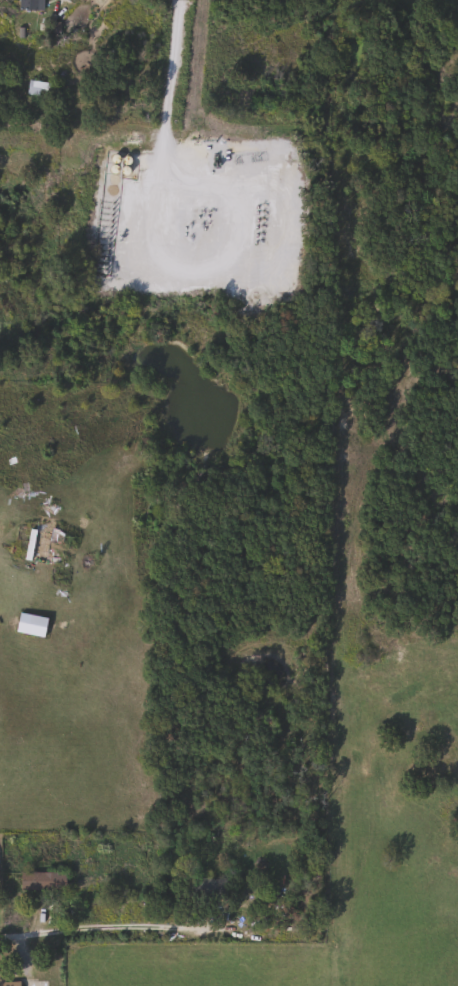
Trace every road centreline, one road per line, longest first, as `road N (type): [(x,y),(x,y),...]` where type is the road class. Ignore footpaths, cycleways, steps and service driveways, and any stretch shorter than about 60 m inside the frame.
road 1 (residential): [(0,935),(218,932)]

